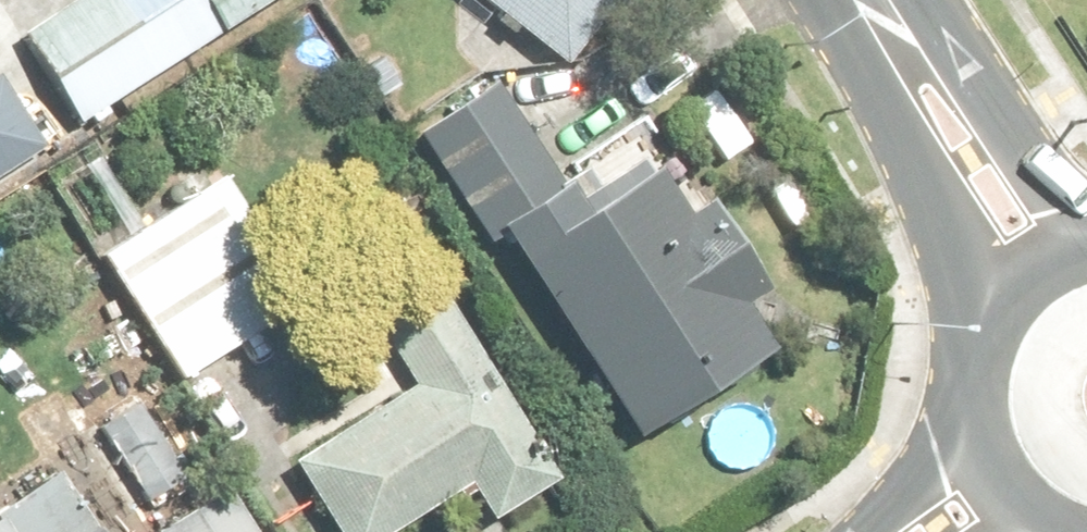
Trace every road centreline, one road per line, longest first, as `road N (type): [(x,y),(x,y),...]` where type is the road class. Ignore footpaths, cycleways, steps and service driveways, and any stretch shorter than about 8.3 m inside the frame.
road 1 (tertiary): [(888,0),(1051,244)]
road 2 (tertiary): [(1012,504),(985,452),(975,395),(984,337),(1010,285),(1051,244)]

